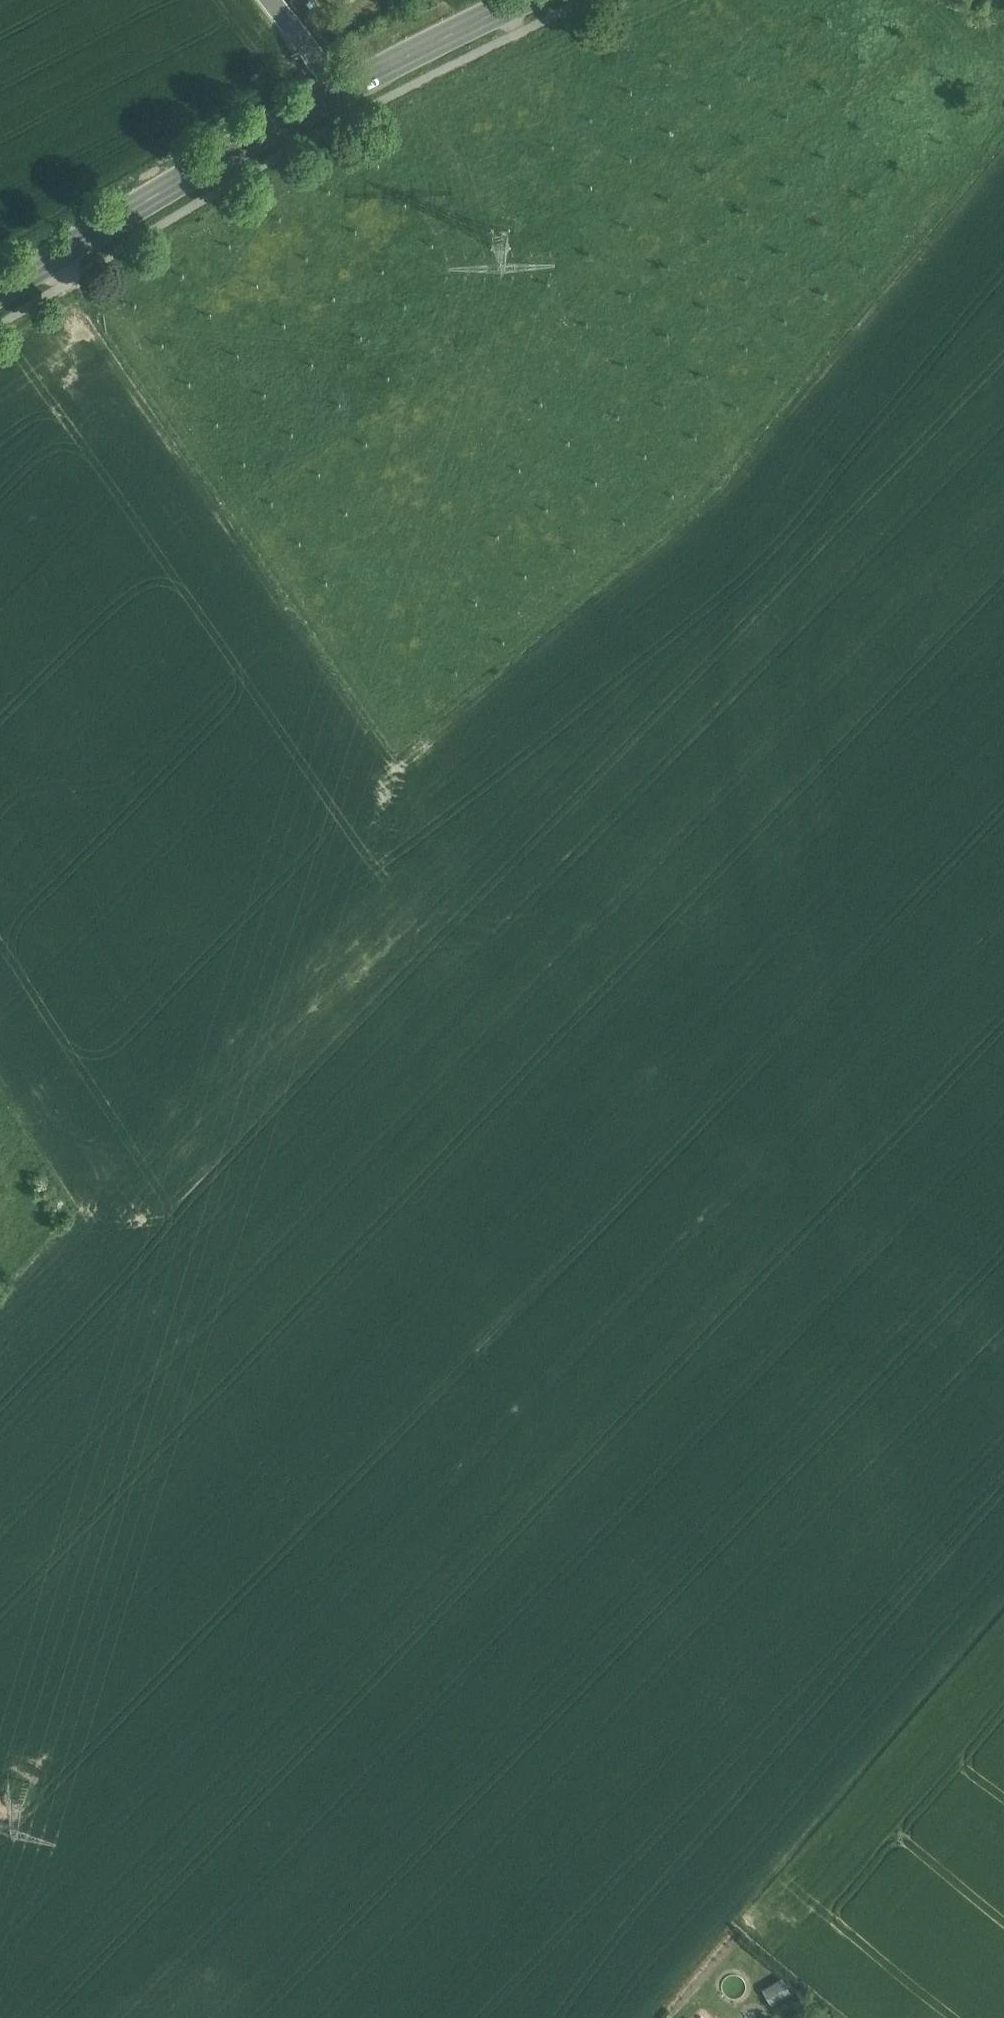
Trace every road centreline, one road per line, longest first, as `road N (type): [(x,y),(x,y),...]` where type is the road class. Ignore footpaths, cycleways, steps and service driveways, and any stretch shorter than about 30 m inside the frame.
road 1 (primary): [(340,86),(0,289)]
road 2 (primary): [(525,0),(340,86)]

